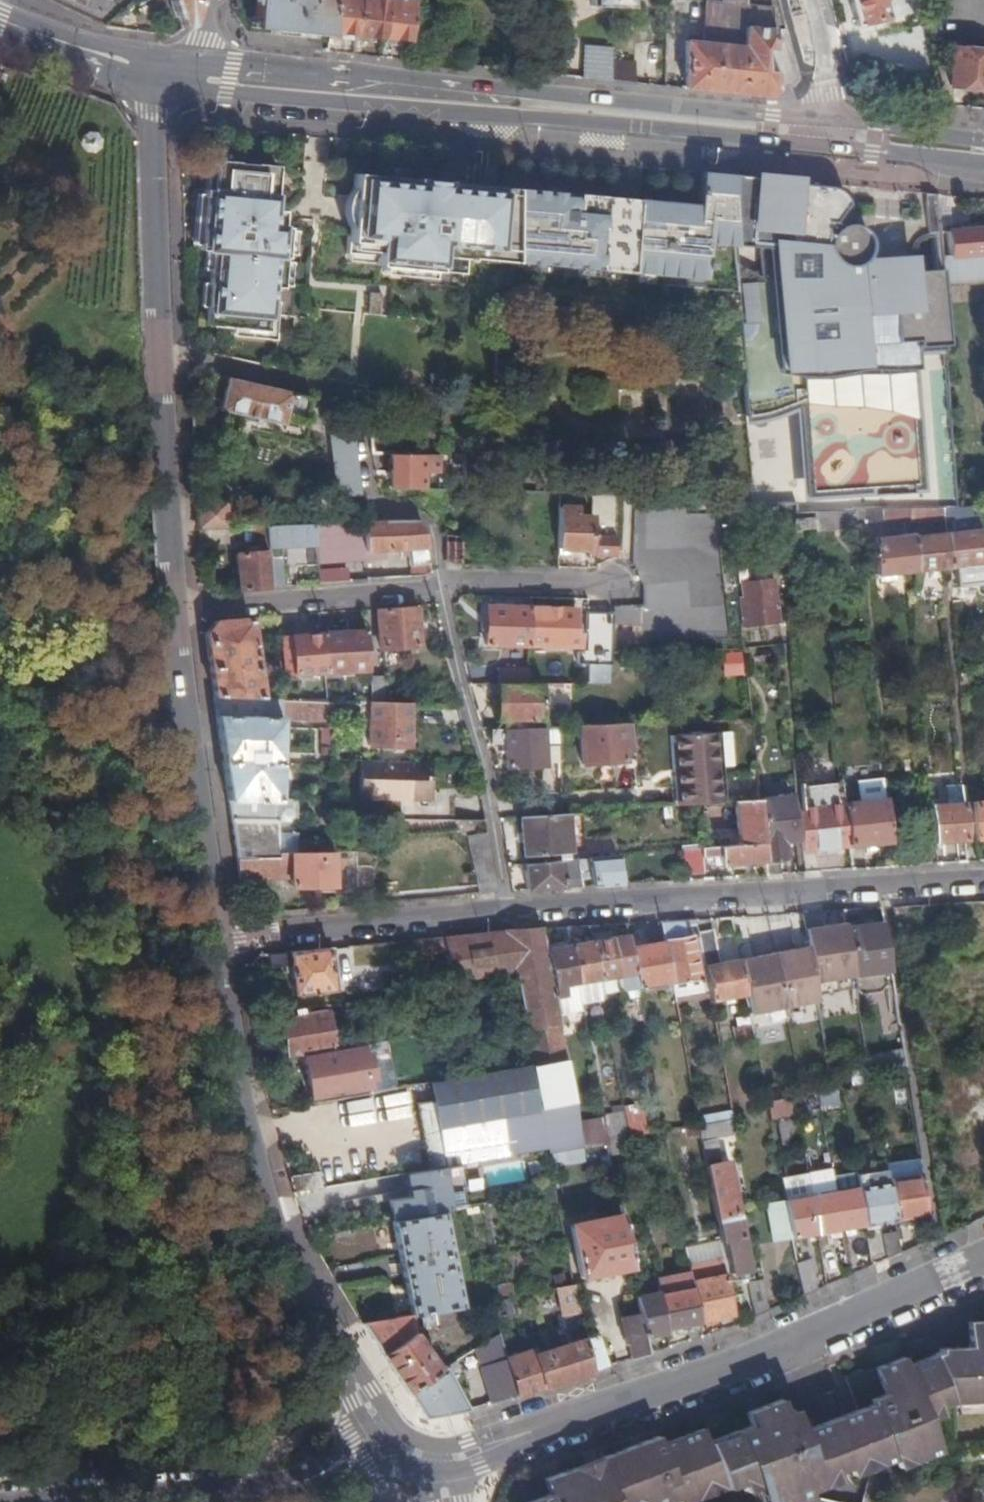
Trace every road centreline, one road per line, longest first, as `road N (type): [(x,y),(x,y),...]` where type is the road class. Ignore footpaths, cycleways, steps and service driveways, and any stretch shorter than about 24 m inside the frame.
road 1 (secondary): [(173,77),(830,138)]
road 2 (residential): [(983,1261),(738,1367),(455,1462),(427,1461)]
road 3 (residential): [(215,941),(240,1108),(281,1252),(385,1430),(427,1461)]
road 4 (residential): [(983,879),(508,906)]
road 5 (residential): [(157,353),(348,398),(356,408),(368,500),(425,519),(438,588)]
road 6 (residential): [(427,1461),(366,1460),(295,1484),(0,1501)]
road 7 (residential): [(174,610),(215,941)]
road 8 (residential): [(508,906),(215,941)]
road 9 (residential): [(173,77),(149,115),(157,353)]
road 10 (residential): [(174,610),(438,588)]
road 11 (residential): [(157,353),(174,610)]
road 12 (residential): [(438,588),(491,810)]
road 13 (secondary): [(173,77),(0,21)]
road 14 (residential): [(438,588),(454,580),(616,585)]
road 15 (residential): [(491,810),(661,797)]
road 16 (secondary): [(830,138),(983,155)]
road 17 (residential): [(811,0),(833,96),(830,138)]

